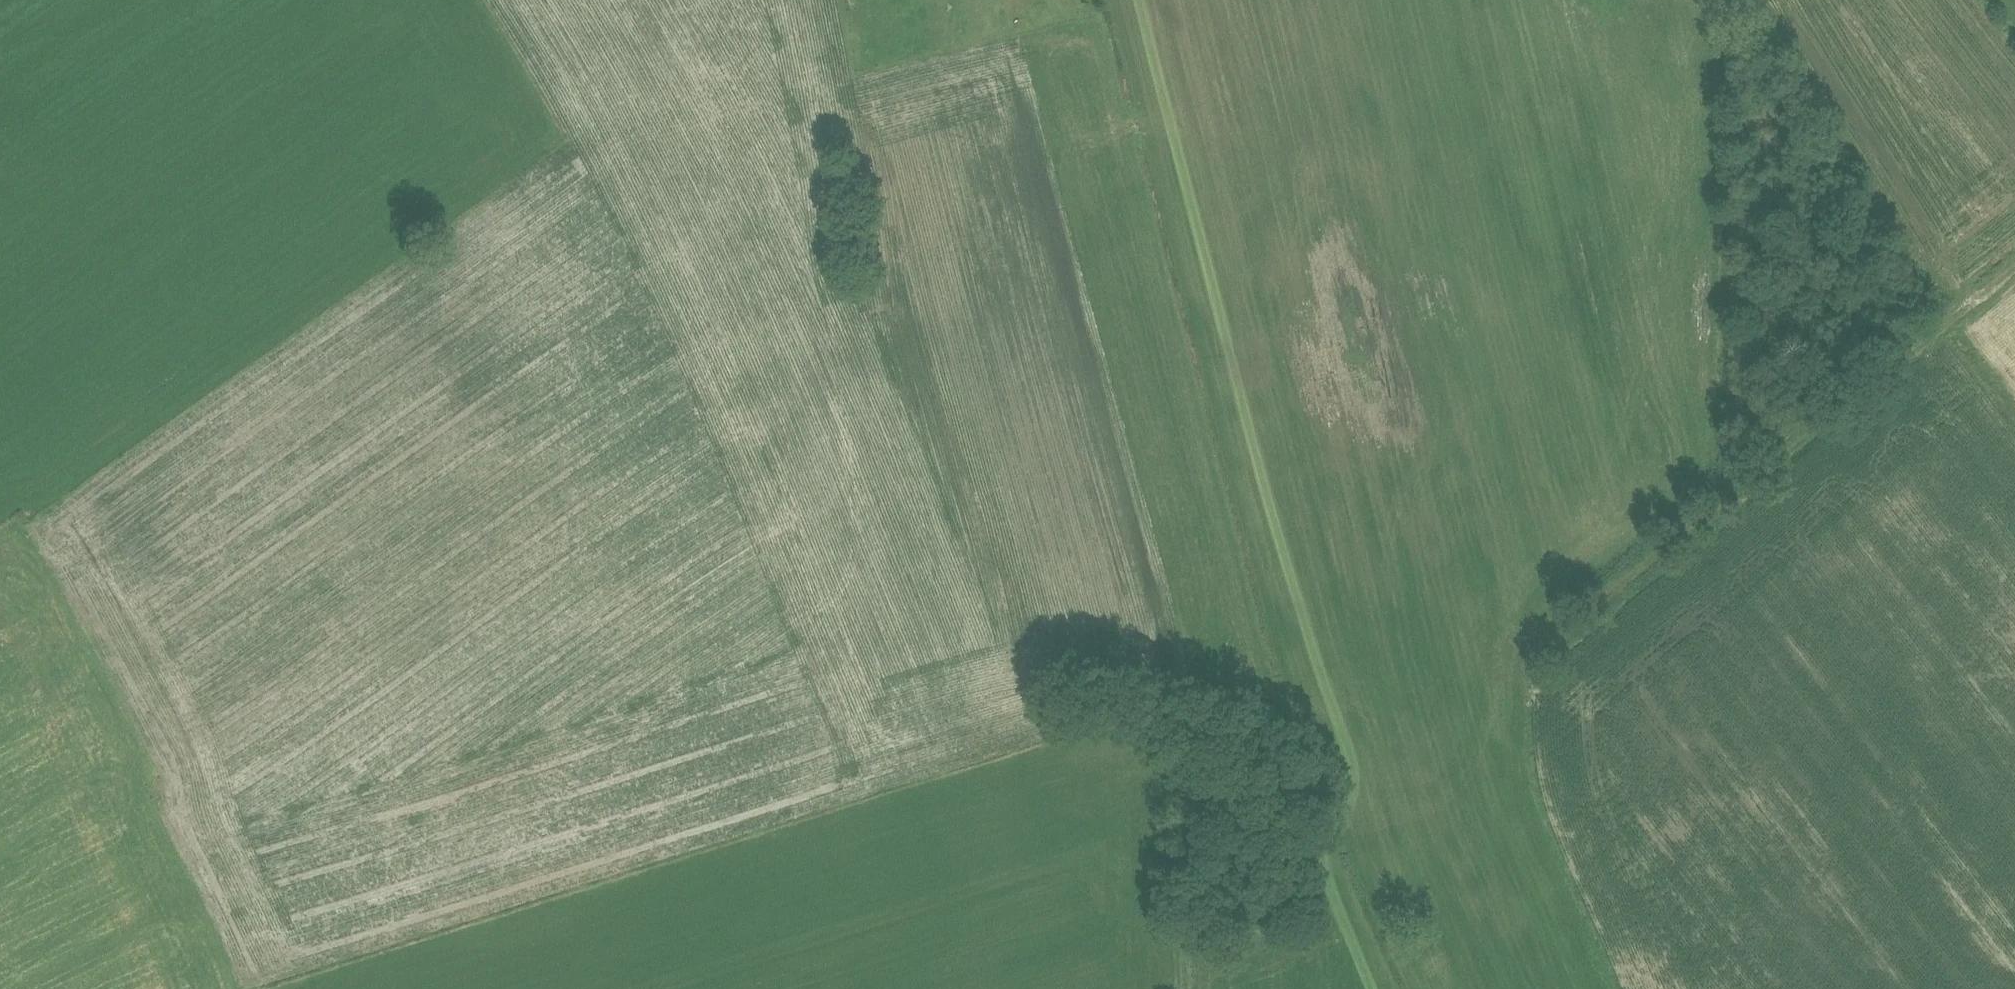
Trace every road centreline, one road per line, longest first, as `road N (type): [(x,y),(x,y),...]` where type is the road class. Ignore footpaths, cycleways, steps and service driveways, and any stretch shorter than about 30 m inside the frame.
road 1 (track): [(2014,274),(1529,666)]

